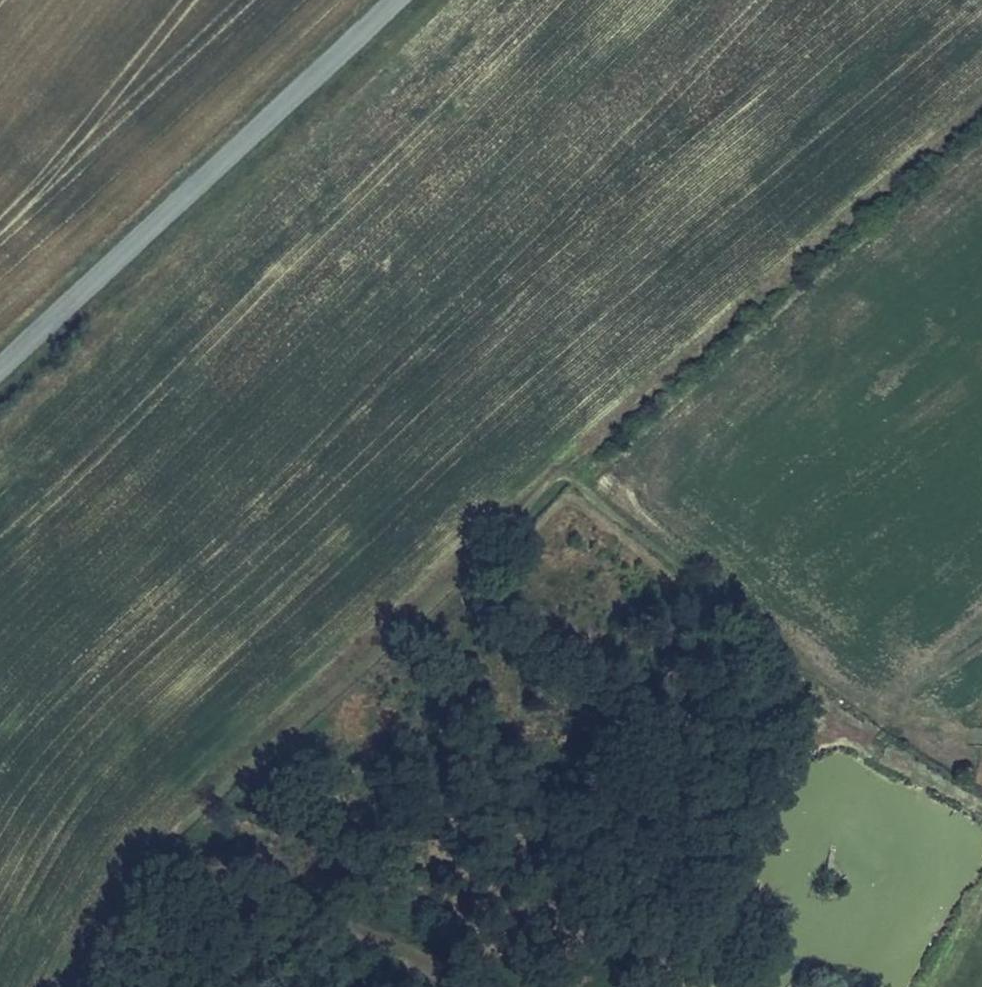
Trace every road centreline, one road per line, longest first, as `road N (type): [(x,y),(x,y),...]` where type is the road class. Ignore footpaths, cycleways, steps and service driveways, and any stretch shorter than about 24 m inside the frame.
road 1 (unclassified): [(394,0),(0,369)]

